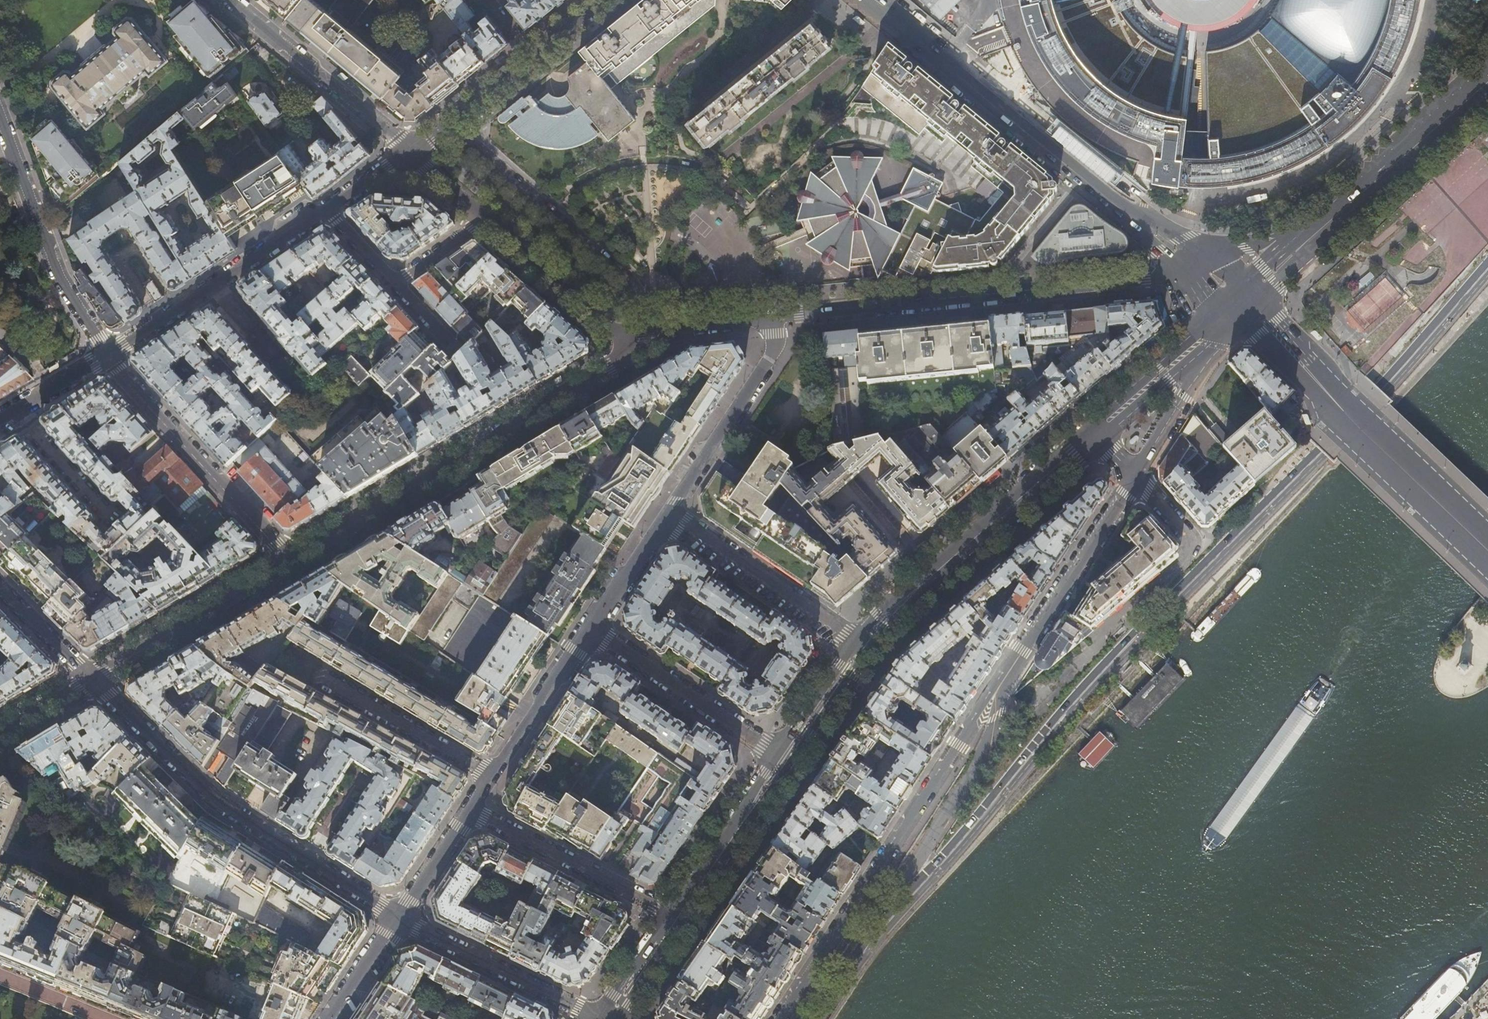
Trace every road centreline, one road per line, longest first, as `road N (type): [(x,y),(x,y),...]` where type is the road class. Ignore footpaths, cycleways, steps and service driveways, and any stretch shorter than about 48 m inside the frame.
road 1 (primary): [(865,943),(1107,661),(1351,419),(1487,263)]
road 2 (tertiary): [(1198,264),(1146,280),(773,316)]
road 3 (residential): [(868,0),(1198,264)]
road 4 (tertiary): [(619,334),(622,362),(289,560)]
road 5 (residential): [(779,1018),(1002,680)]
road 6 (residential): [(92,679),(215,800),(396,915)]
road 7 (tertiary): [(410,152),(106,355)]
road 8 (tertiary): [(1242,304),(1487,552)]
road 9 (primary): [(1096,432),(861,648)]
road 10 (primary): [(865,943),(979,763),(994,731),(1002,680)]
road 11 (tertiary): [(619,334),(410,152)]
road 12 (residential): [(289,560),(106,355)]
road 13 (residential): [(0,116),(59,276),(106,355)]
road 14 (residential): [(1135,476),(1187,536),(1188,557),(1082,663)]
road 15 (tertiary): [(604,0),(410,152)]
road 16 (residential): [(1002,680),(1135,476)]
road 17 (residential): [(410,152),(227,0)]
road 18 (residential): [(665,515),(861,648)]
road 19 (residential): [(786,759),(590,629)]
road 20 (residential): [(678,916),(470,808)]
road 21 (residential): [(396,915),(603,1018)]
road 22 (tertiary): [(289,560),(92,679)]
road 23 (residential): [(665,515),(767,361),(773,316)]
road 24 (primary): [(1324,227),(1487,82)]
road 25 (residential): [(470,808),(590,629)]
road 26 (residential): [(1135,476),(1242,304)]
road 27 (primary): [(1242,304),(1096,432)]
road 28 (primary): [(786,759),(678,916)]
road 29 (tertiary): [(773,316),(619,334)]
road 30 (residential): [(590,629),(665,515)]
road 31 (primary): [(861,648),(786,759)]
road 32 (tertiary): [(1324,227),(1198,264)]
road 33 (residential): [(396,915),(470,808)]
road 34 (residential): [(0,589),(92,679)]
road 35 (primary): [(678,916),(609,1018)]
road 36 (tertiary): [(106,355),(0,417)]
road 37 (residential): [(330,1018),(396,915)]

